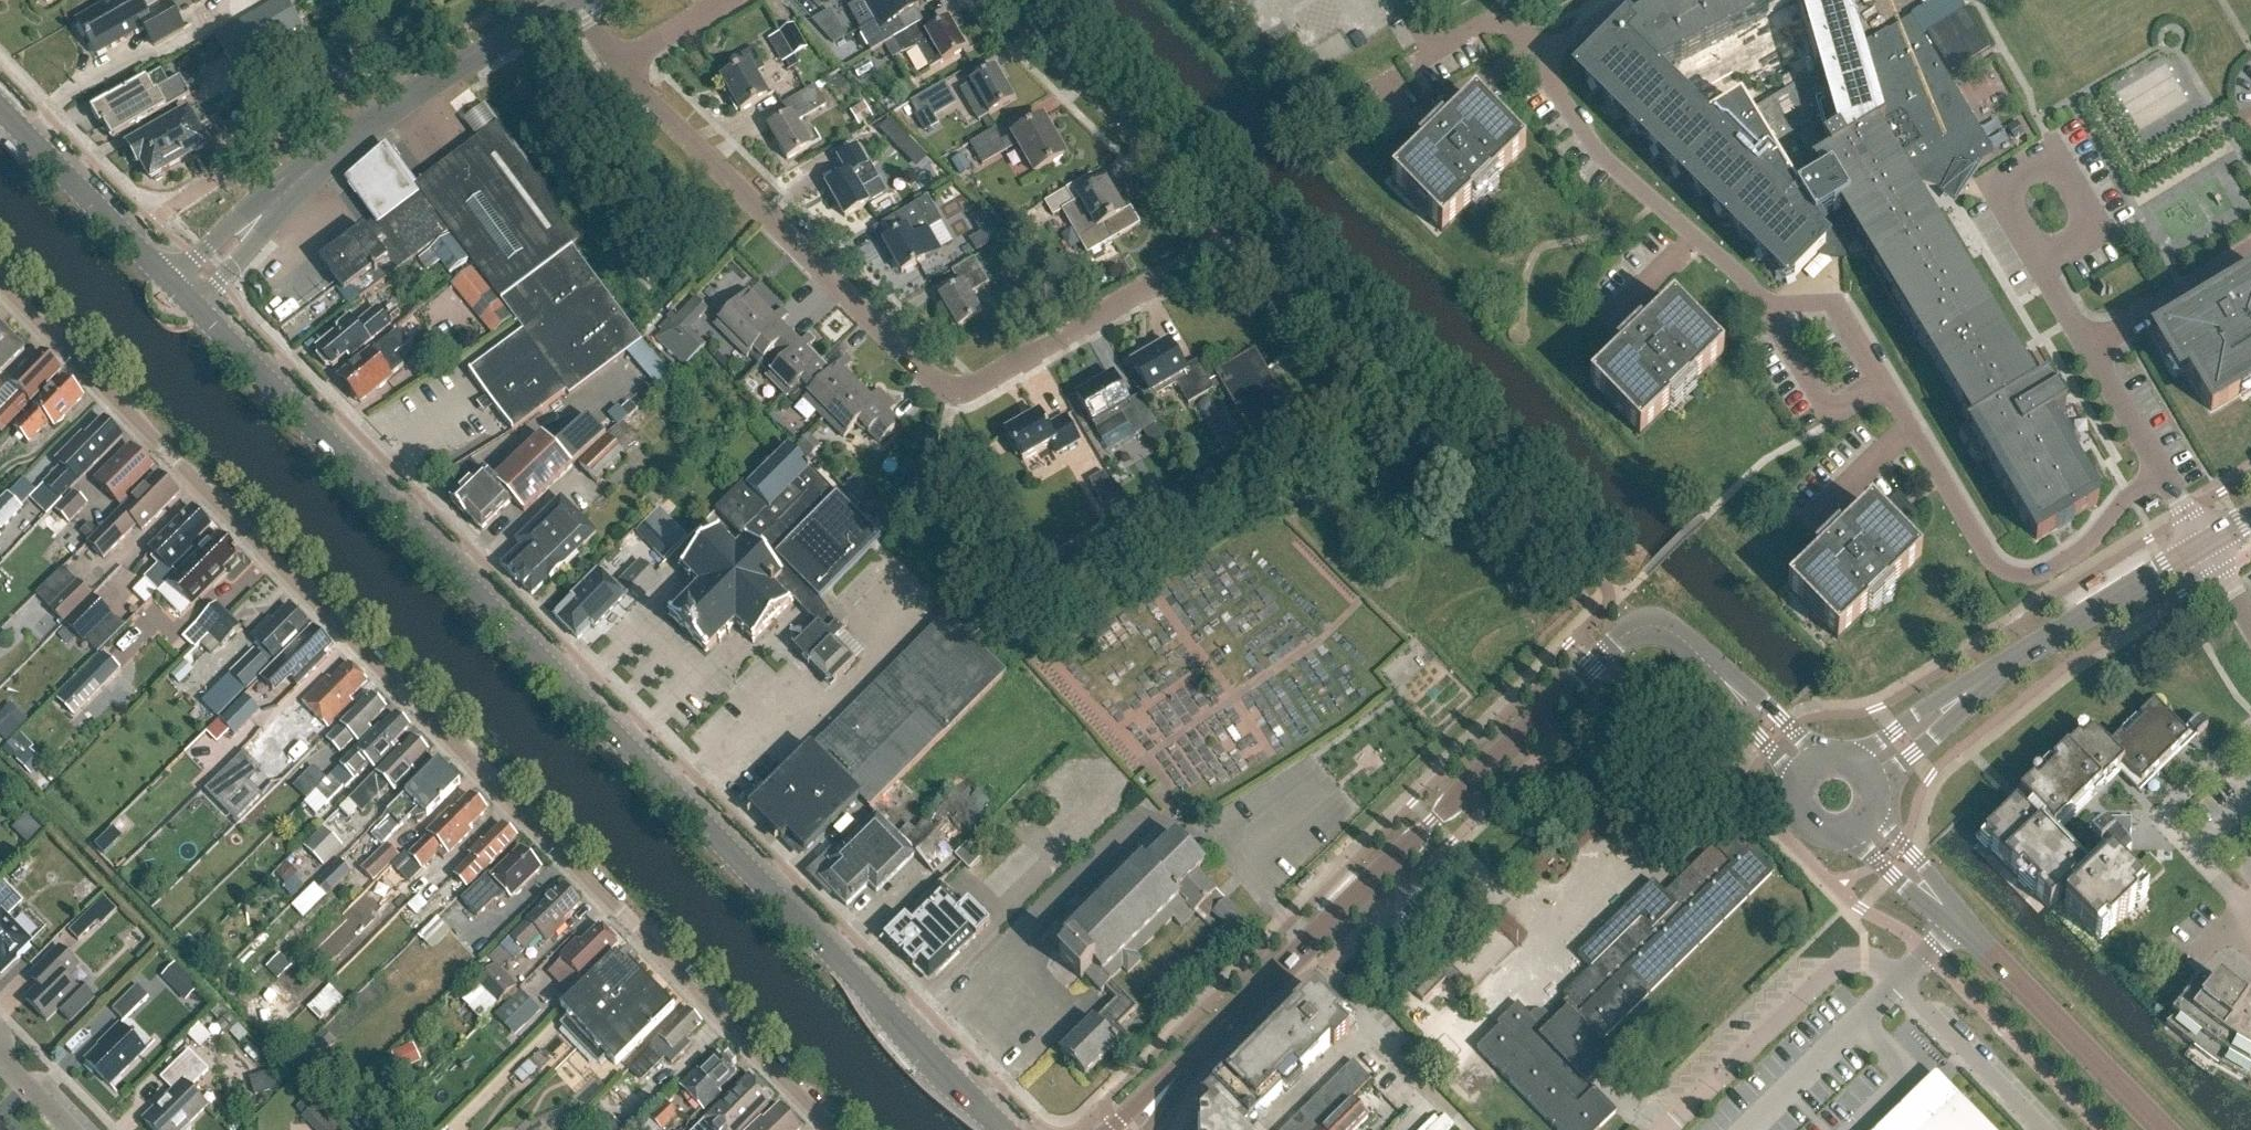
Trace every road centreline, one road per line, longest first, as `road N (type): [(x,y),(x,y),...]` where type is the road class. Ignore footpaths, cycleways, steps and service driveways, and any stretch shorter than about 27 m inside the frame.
road 1 (tertiary): [(1011,1129),(745,870),(187,296)]
road 2 (residential): [(818,1129),(0,294)]
road 3 (residential): [(1638,0),(1535,64),(1569,119),(1768,309),(1833,305),(1992,559),(2016,578),(2040,574),(2083,550),(2128,497),(2161,476)]
road 4 (residential): [(1238,237),(967,388),(947,388),(925,379),(616,66)]
road 5 (tertiary): [(1191,1069),(1623,637),(1652,626)]
road 6 (unclassified): [(1238,237),(1604,586)]
road 7 (tertiary): [(187,296),(337,147),(576,4)]
road 8 (tertiary): [(1865,771),(2013,664),(2206,549)]
road 9 (residential): [(1000,0),(1238,237)]
road 10 (unclassified): [(1898,981),(1871,961),(1847,964),(1668,1129)]
road 11 (tertiary): [(2161,1129),(1954,917)]
road 12 (tertiary): [(187,296),(0,106)]
road 13 (residential): [(2030,269),(2007,233),(2001,199),(2015,178),(2045,165),(2067,177),(2086,201),(2089,229),(2075,244)]
road 14 (tertiary): [(1809,768),(1671,632),(1652,626)]
road 15 (unclassified): [(1898,981),(2041,1129)]
road 16 (residential): [(2087,350),(2250,253)]
road 17 (residential): [(2161,476),(2087,350)]
road 18 (tertiary): [(1954,917),(1864,822)]
road 19 (residential): [(616,66),(728,0)]
road 20 (tertiary): [(1809,768),(1798,805),(1809,823),(1846,832),(1864,822)]

